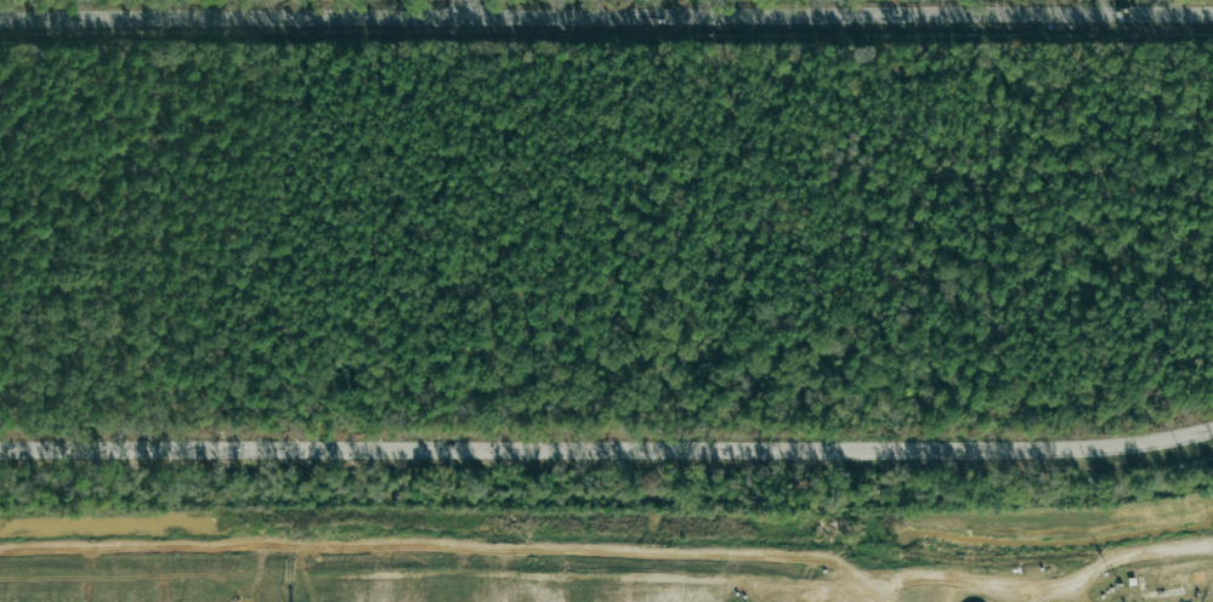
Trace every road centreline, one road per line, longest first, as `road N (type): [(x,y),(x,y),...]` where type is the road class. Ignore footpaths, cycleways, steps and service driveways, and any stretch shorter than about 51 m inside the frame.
road 1 (secondary): [(0,450),(1011,450),(1111,448),(1212,431)]
road 2 (tertiary): [(0,21),(1212,15)]

